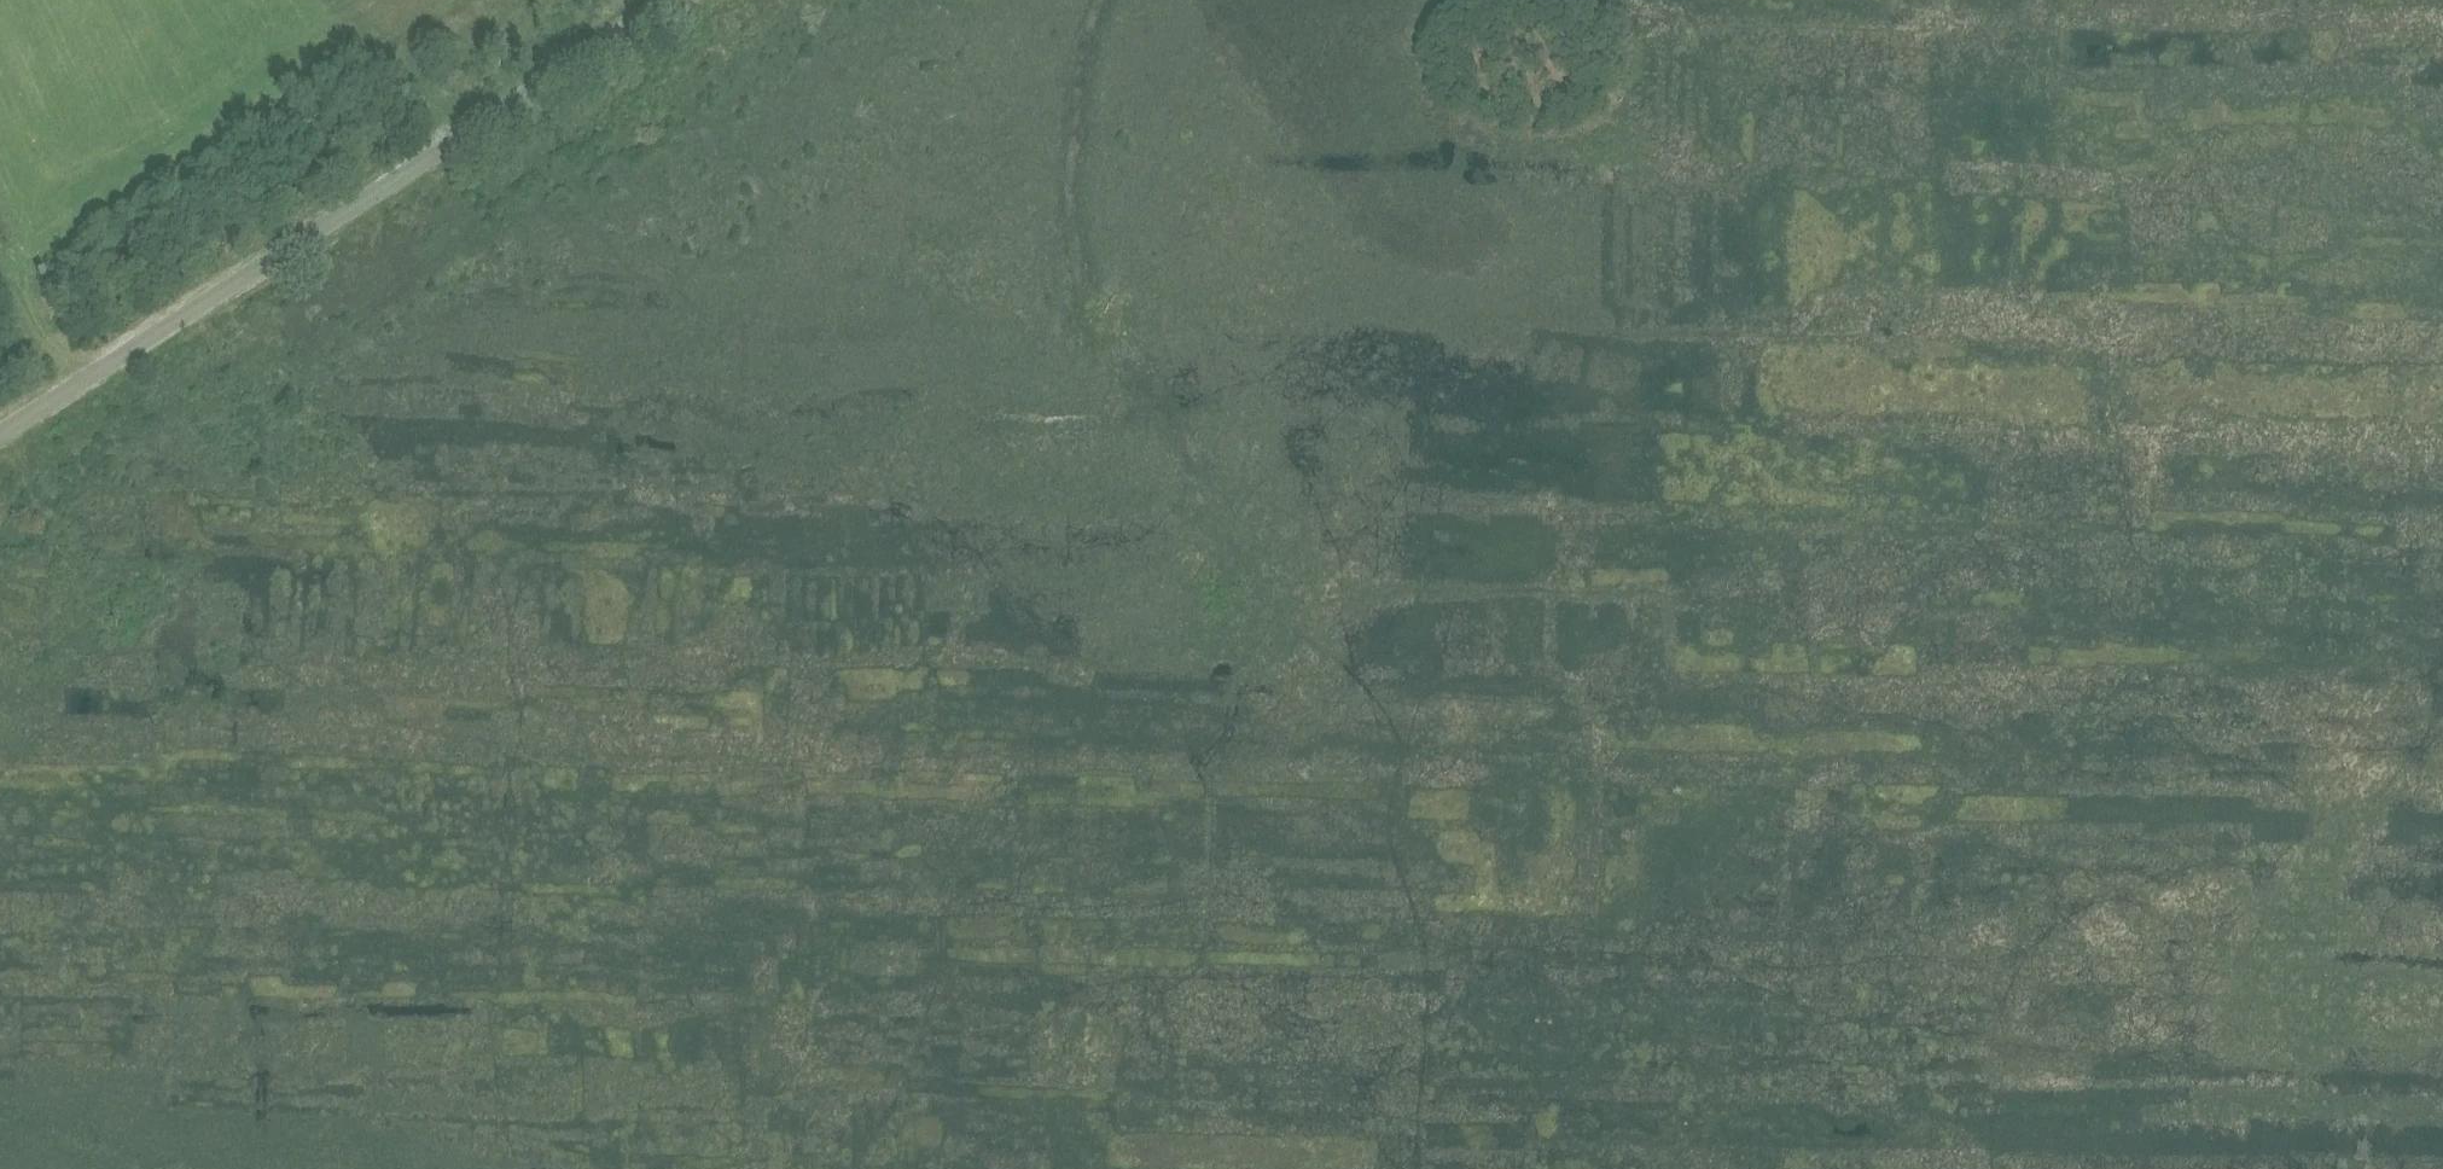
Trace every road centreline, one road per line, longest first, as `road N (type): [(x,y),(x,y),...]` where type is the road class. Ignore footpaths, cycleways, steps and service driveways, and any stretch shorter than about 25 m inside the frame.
road 1 (unclassified): [(0,440),(683,0)]

